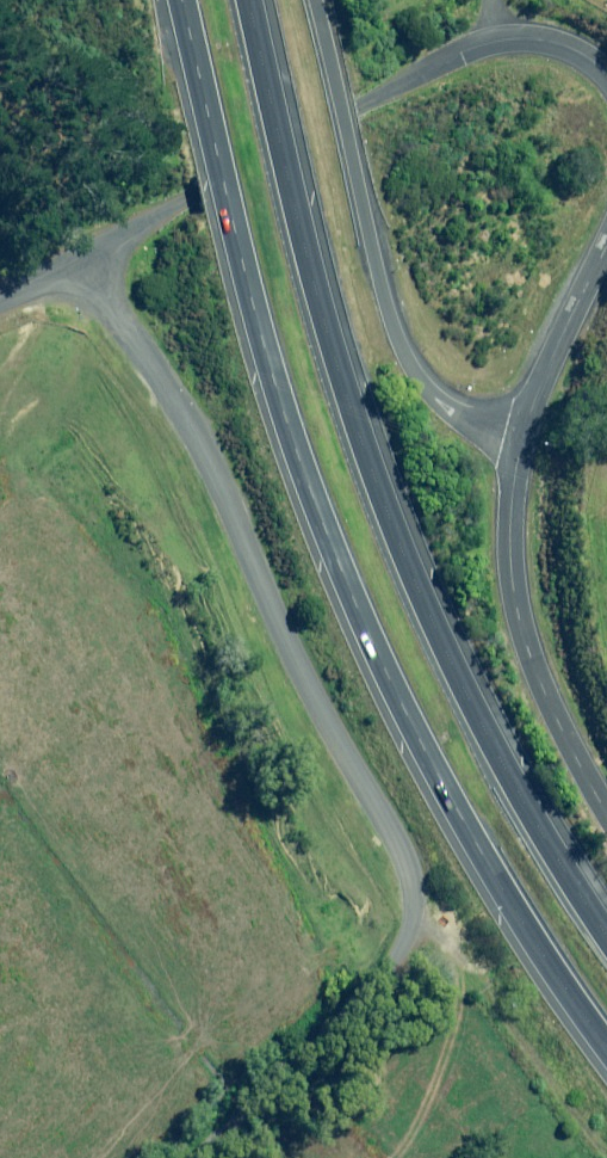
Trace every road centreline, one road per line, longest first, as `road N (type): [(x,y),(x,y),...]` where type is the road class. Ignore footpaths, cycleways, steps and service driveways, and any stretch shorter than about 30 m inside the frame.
road 1 (motorway): [(606,1056),(496,890),(332,536),(293,417),(186,0)]
road 2 (unclassified): [(183,1157),(356,991),(404,933),(407,879),(189,423),(87,258)]
road 3 (motorway): [(256,0),(354,422),(415,585),(557,859),(606,939)]
road 4 (unclassified): [(87,258),(462,53),(535,38),(590,58),(606,73)]
road 5 (motorway): [(315,0),(371,249),(406,358),(455,413),(521,445)]
road 6 (unclassified): [(521,445),(510,542),(518,613),(561,726),(606,810)]
road 7 (unclassified): [(606,247),(521,445)]

